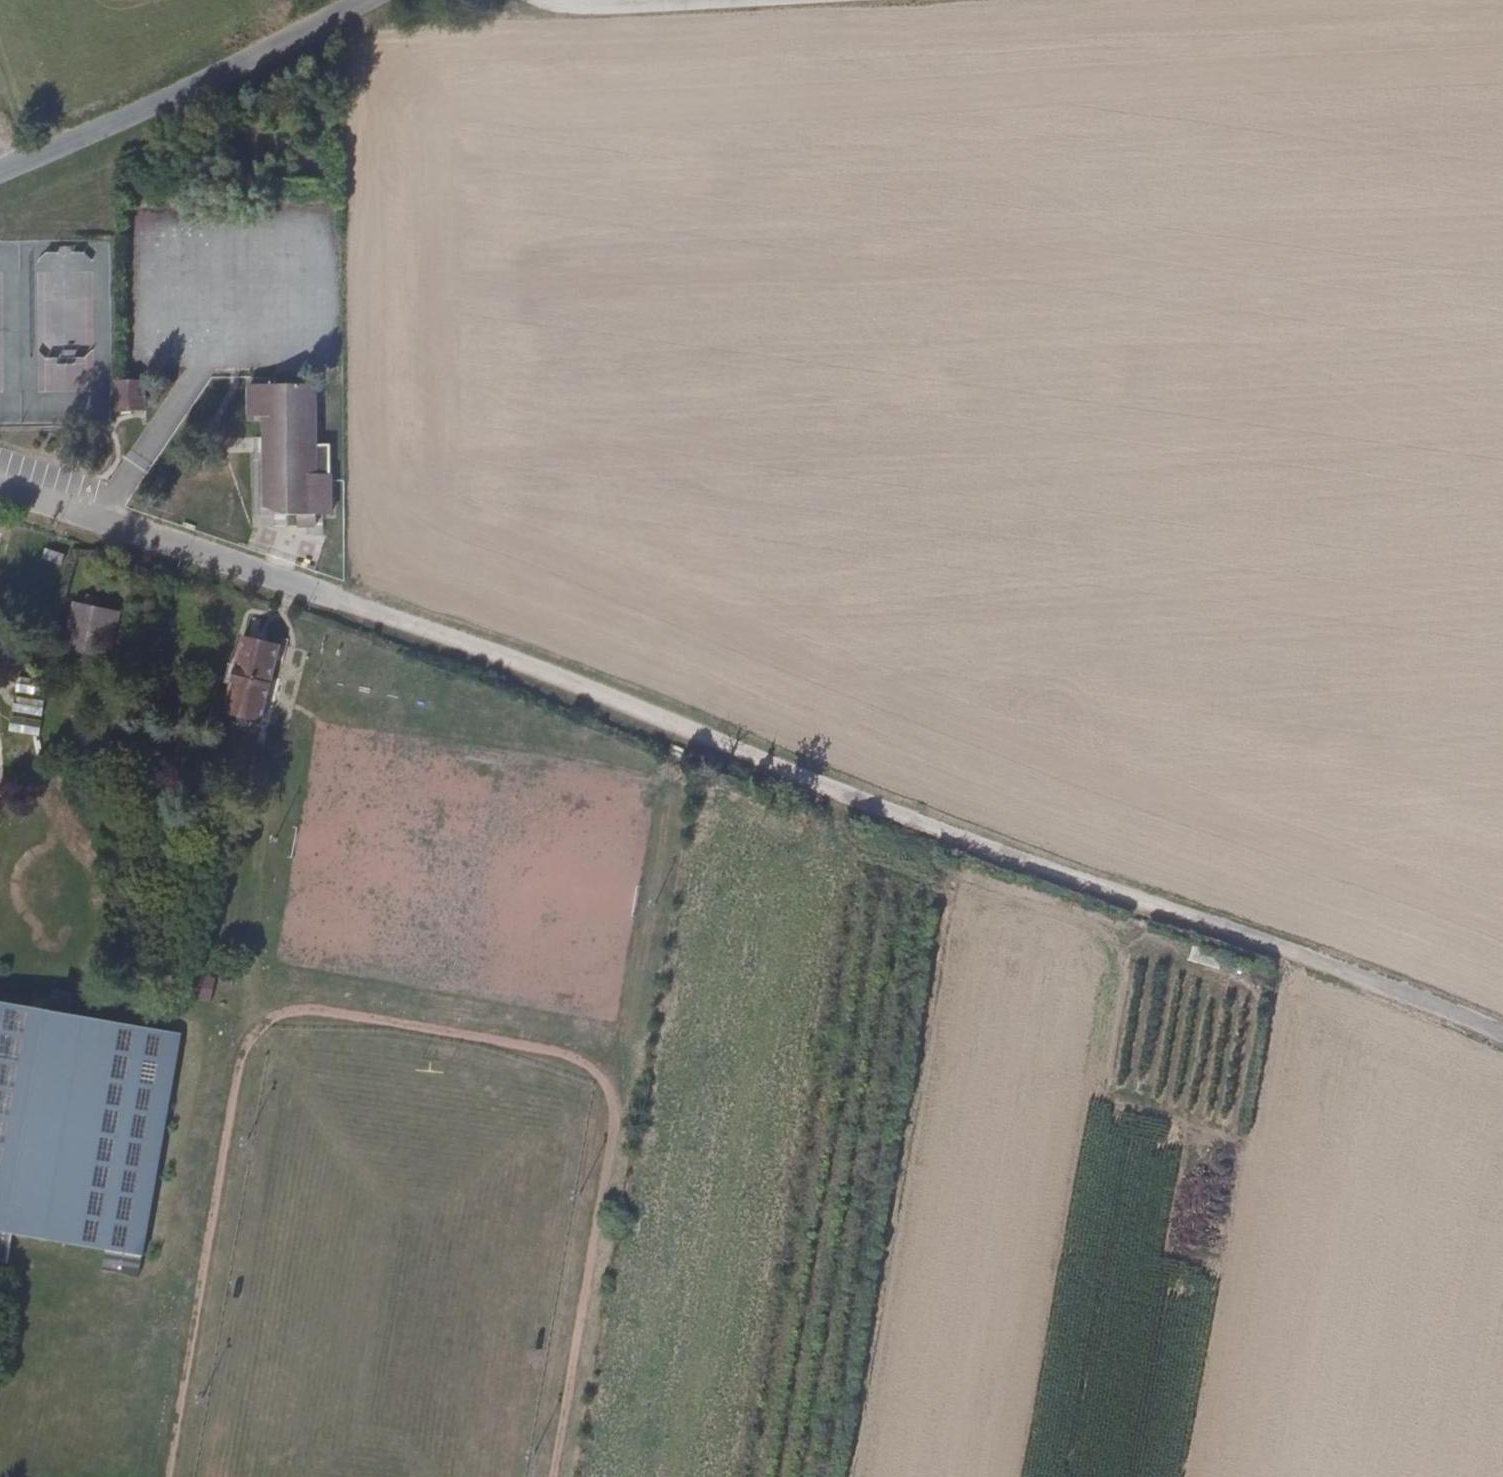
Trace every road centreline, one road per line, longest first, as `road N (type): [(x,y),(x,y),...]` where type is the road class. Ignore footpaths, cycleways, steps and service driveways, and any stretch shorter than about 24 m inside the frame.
road 1 (track): [(351,605),(1502,1046)]
road 2 (tertiary): [(366,0),(0,171)]
road 3 (residential): [(0,484),(351,605)]

